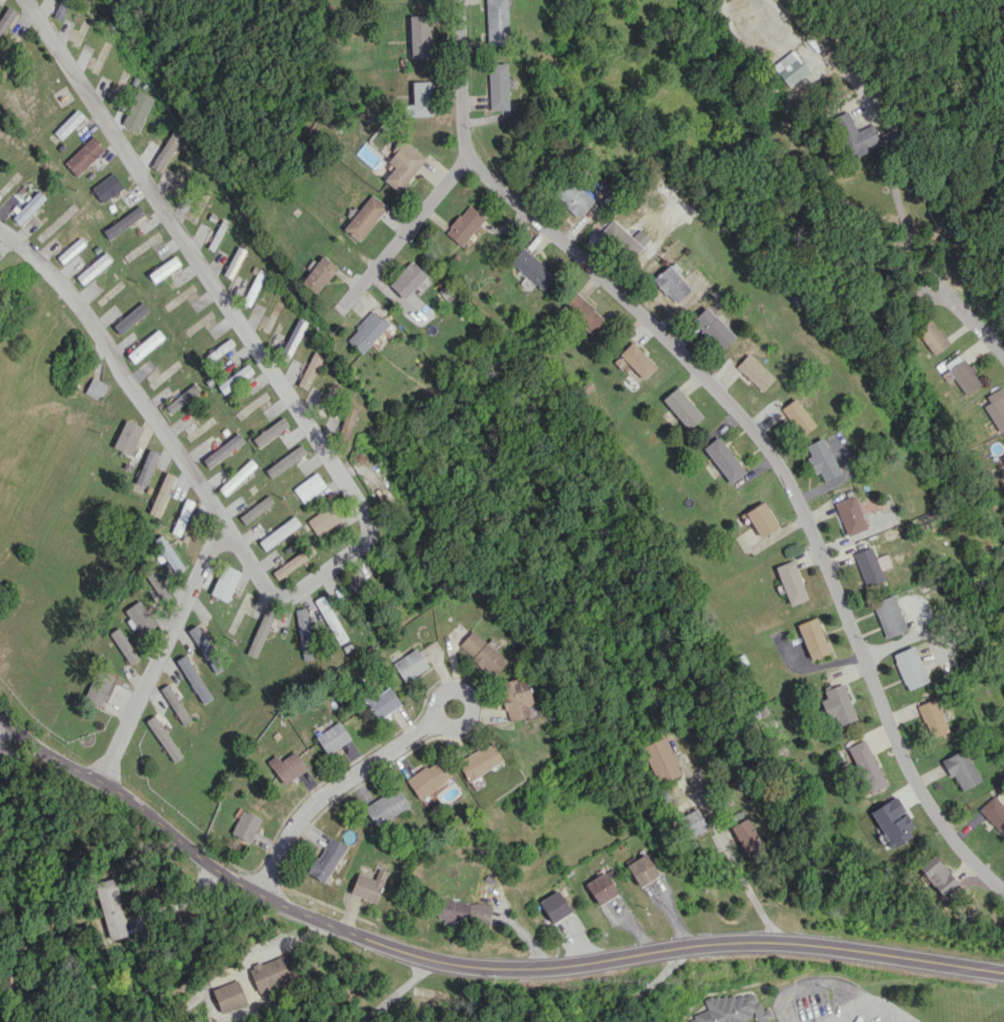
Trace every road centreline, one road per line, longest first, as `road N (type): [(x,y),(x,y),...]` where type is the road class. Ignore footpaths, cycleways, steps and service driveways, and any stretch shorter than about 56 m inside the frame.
road 1 (residential): [(0,228),(69,292),(267,590),(317,600),(360,567),(375,542),(371,512),(267,368),(28,0)]
road 2 (residential): [(459,0),(468,161),(723,395),(772,453),(918,784),(967,851),(1003,885)]
road 3 (tertiary): [(0,716),(130,799),(220,872),(330,925),(426,958),(538,967),(761,941),(1003,972)]
road 4 (residential): [(831,110),(887,198),(1003,344)]
road 5 (residential): [(221,519),(98,779)]
road 6 (residential): [(443,723),(351,775),(303,816),(257,893)]
road 7 (residential): [(468,161),(364,293)]
road 8 (residential): [(433,701),(443,723),(474,725),(470,694),(443,690),(433,701)]

